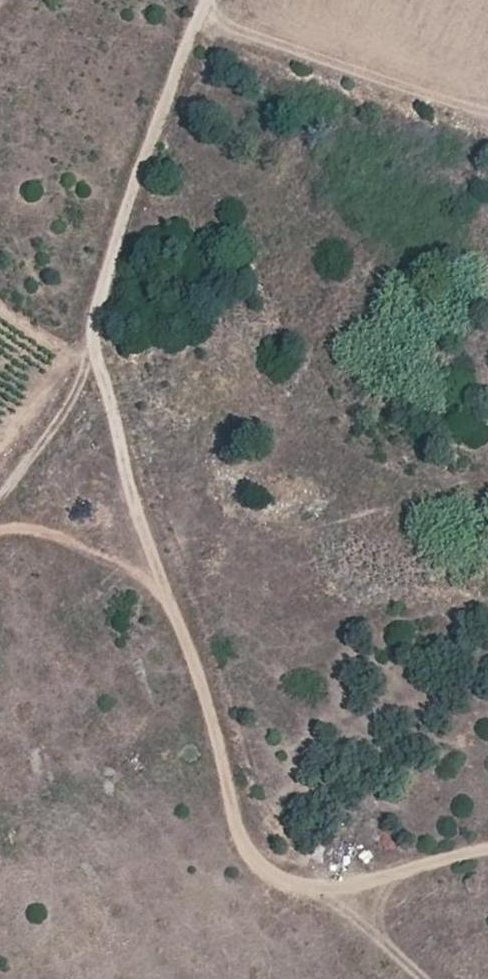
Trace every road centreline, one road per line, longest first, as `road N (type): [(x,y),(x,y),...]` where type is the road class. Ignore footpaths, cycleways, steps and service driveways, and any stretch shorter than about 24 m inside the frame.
road 1 (track): [(207,0),(128,214),(95,332),(136,495),(247,825),(287,861),(340,878),(487,852)]

